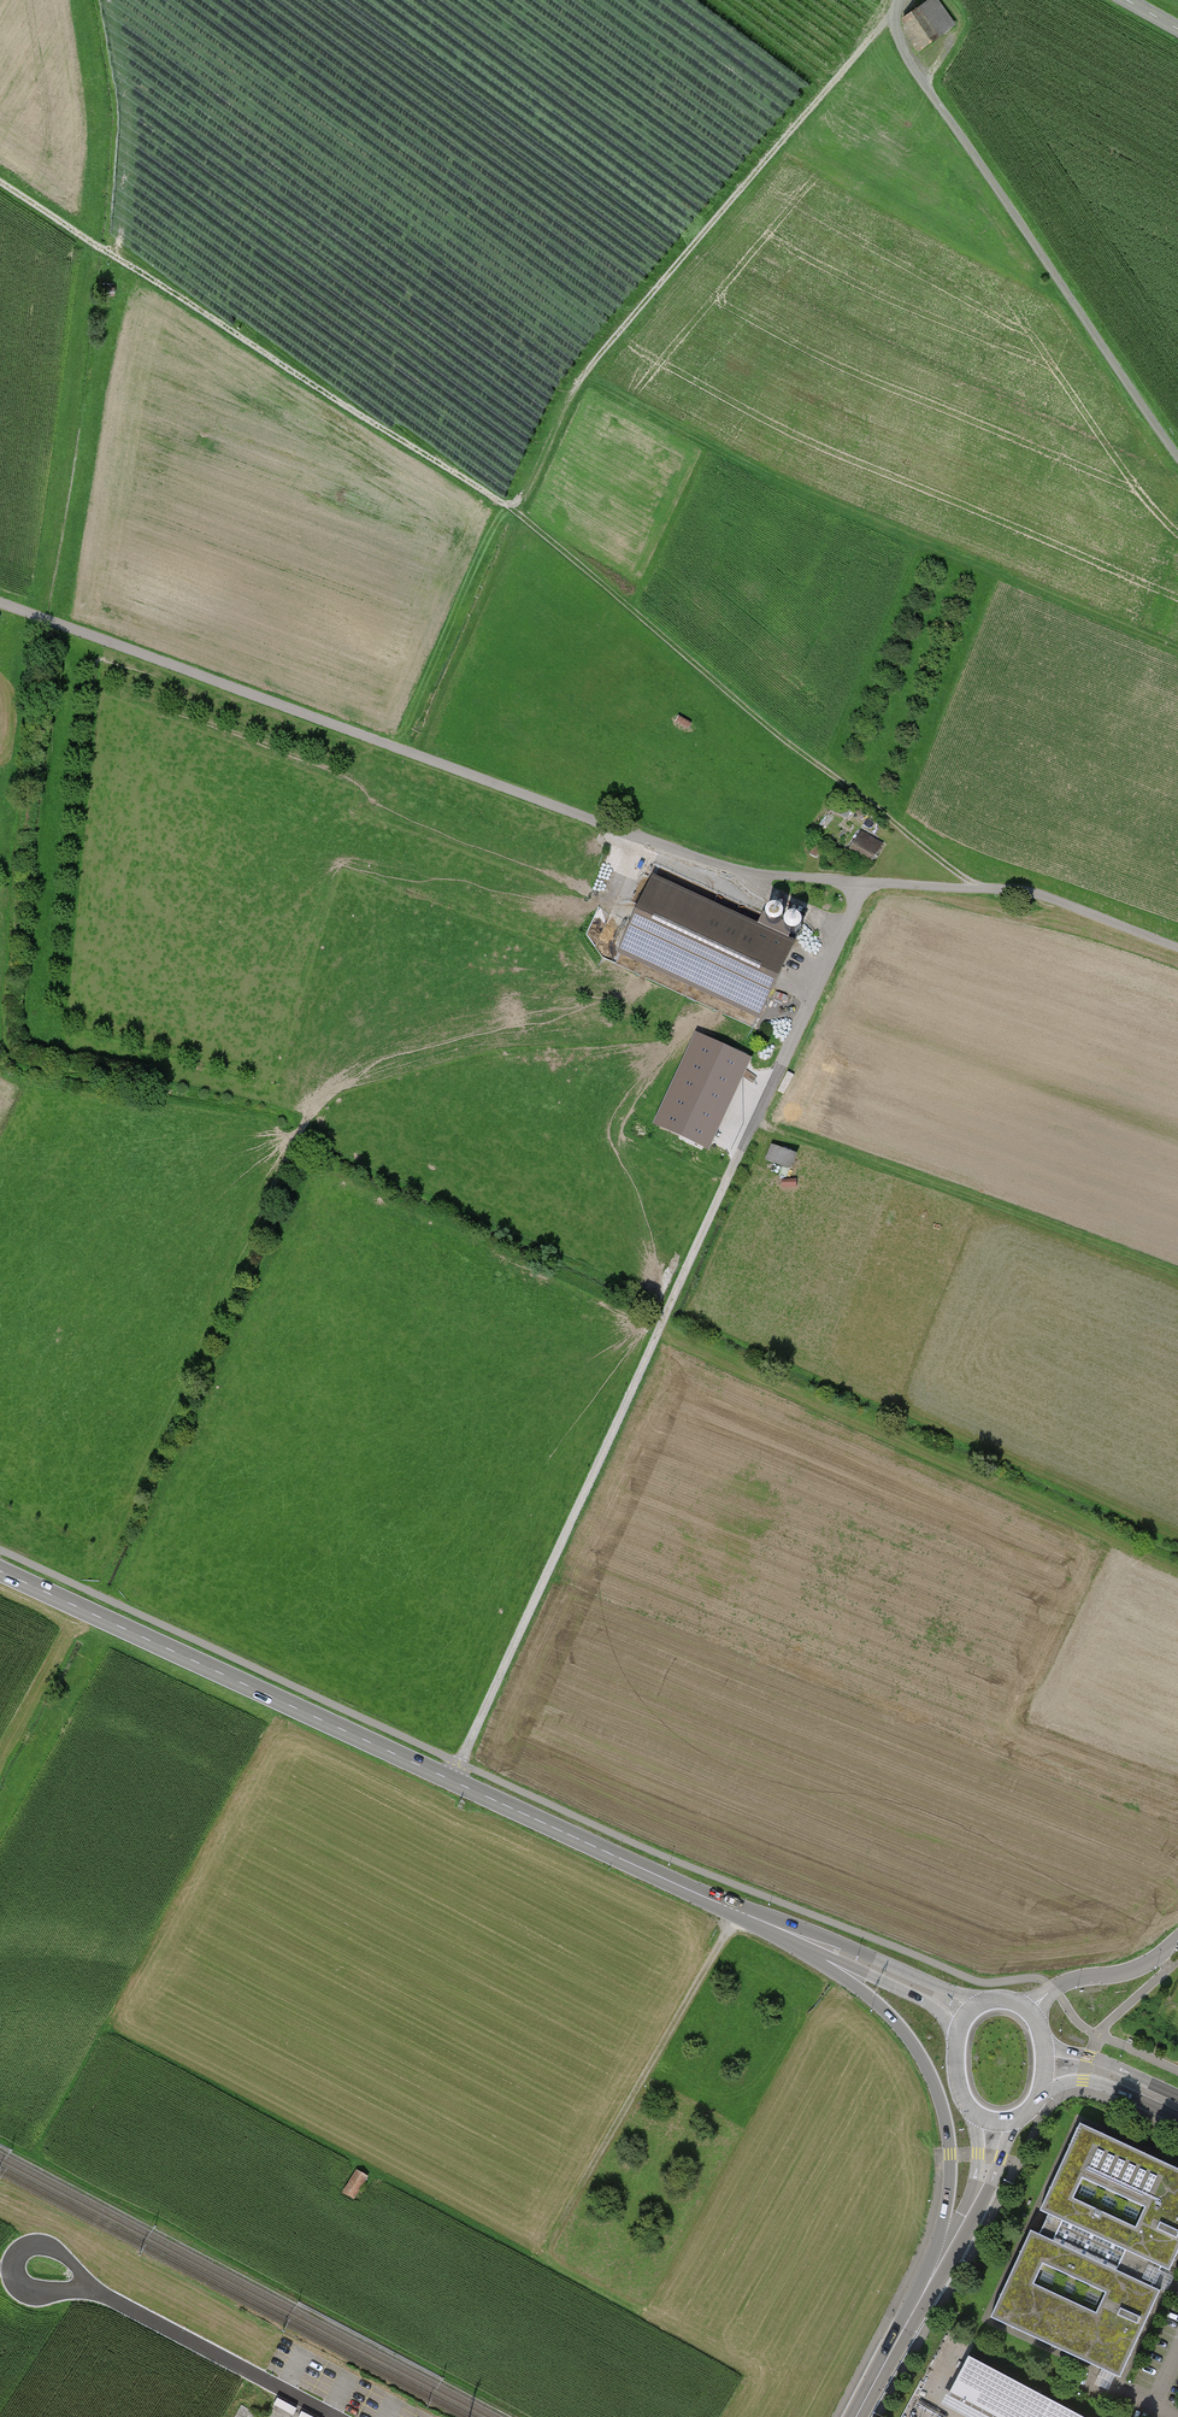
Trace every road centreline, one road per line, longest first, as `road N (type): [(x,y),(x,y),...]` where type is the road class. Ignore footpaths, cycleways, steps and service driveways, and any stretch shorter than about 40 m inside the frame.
road 1 (track): [(0,602),(719,865),(985,889)]
road 2 (primary): [(0,1571),(736,1911)]
road 3 (track): [(1177,646),(701,446),(584,376)]
road 4 (track): [(518,513),(0,181)]
road 5 (track): [(518,513),(796,748),(985,889)]
road 6 (track): [(669,1308),(1177,1537)]
road 7 (residential): [(1177,455),(902,50),(899,0)]
road 8 (track): [(452,1780),(669,1308)]
road 9 (primary): [(736,1911),(864,1993),(919,2052),(936,2087),(950,2155),(947,2209),(921,2297)]
road 10 (track): [(584,376),(895,14)]
road 11 (track): [(861,882),(669,1308)]
road 12 (track): [(757,1120),(1177,1275)]
road 13 (track): [(390,744),(584,376)]
road 14 (track): [(736,1911),(550,2241)]
road 15 (track): [(0,2267),(14,2267),(19,2251),(36,2241),(52,2247),(95,2292),(259,2377)]
road 16 (primary): [(736,1911),(966,2015)]
road 17 (track): [(985,889),(1037,894),(1177,947)]
road 18 (residential): [(1177,1940),(1135,1970),(1053,1989),(1029,2011)]
road 19 (primary): [(949,2250),(973,2221),(1018,2120)]
road 20 (secondary): [(1041,2094),(1098,2083),(1177,2118)]
road 21 (primary): [(969,2111),(975,2180),(949,2250)]
road 22 (secondary): [(1177,2096),(1045,2043)]
road 23 (primary): [(921,2297),(858,2416)]

